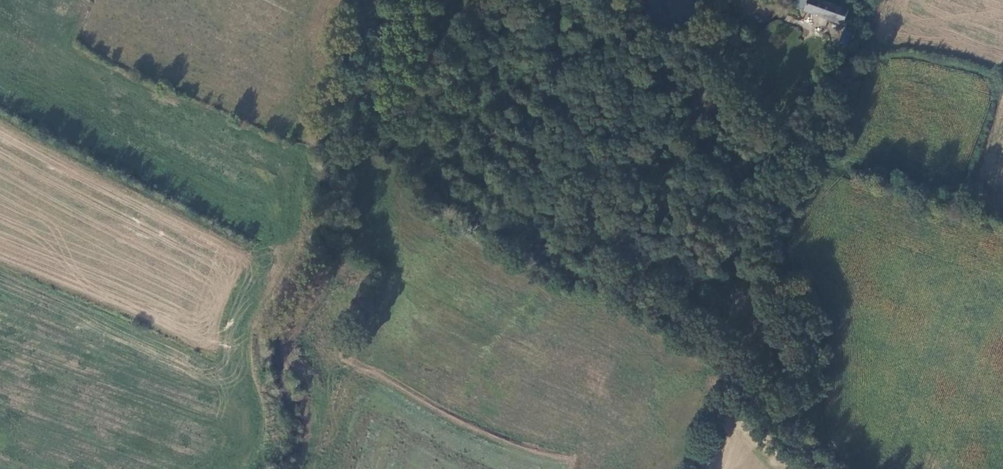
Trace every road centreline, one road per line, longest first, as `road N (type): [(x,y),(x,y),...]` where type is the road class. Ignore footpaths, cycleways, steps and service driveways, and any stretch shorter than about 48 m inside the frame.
road 1 (track): [(828,468),(665,315),(482,216),(411,160),(524,0)]

